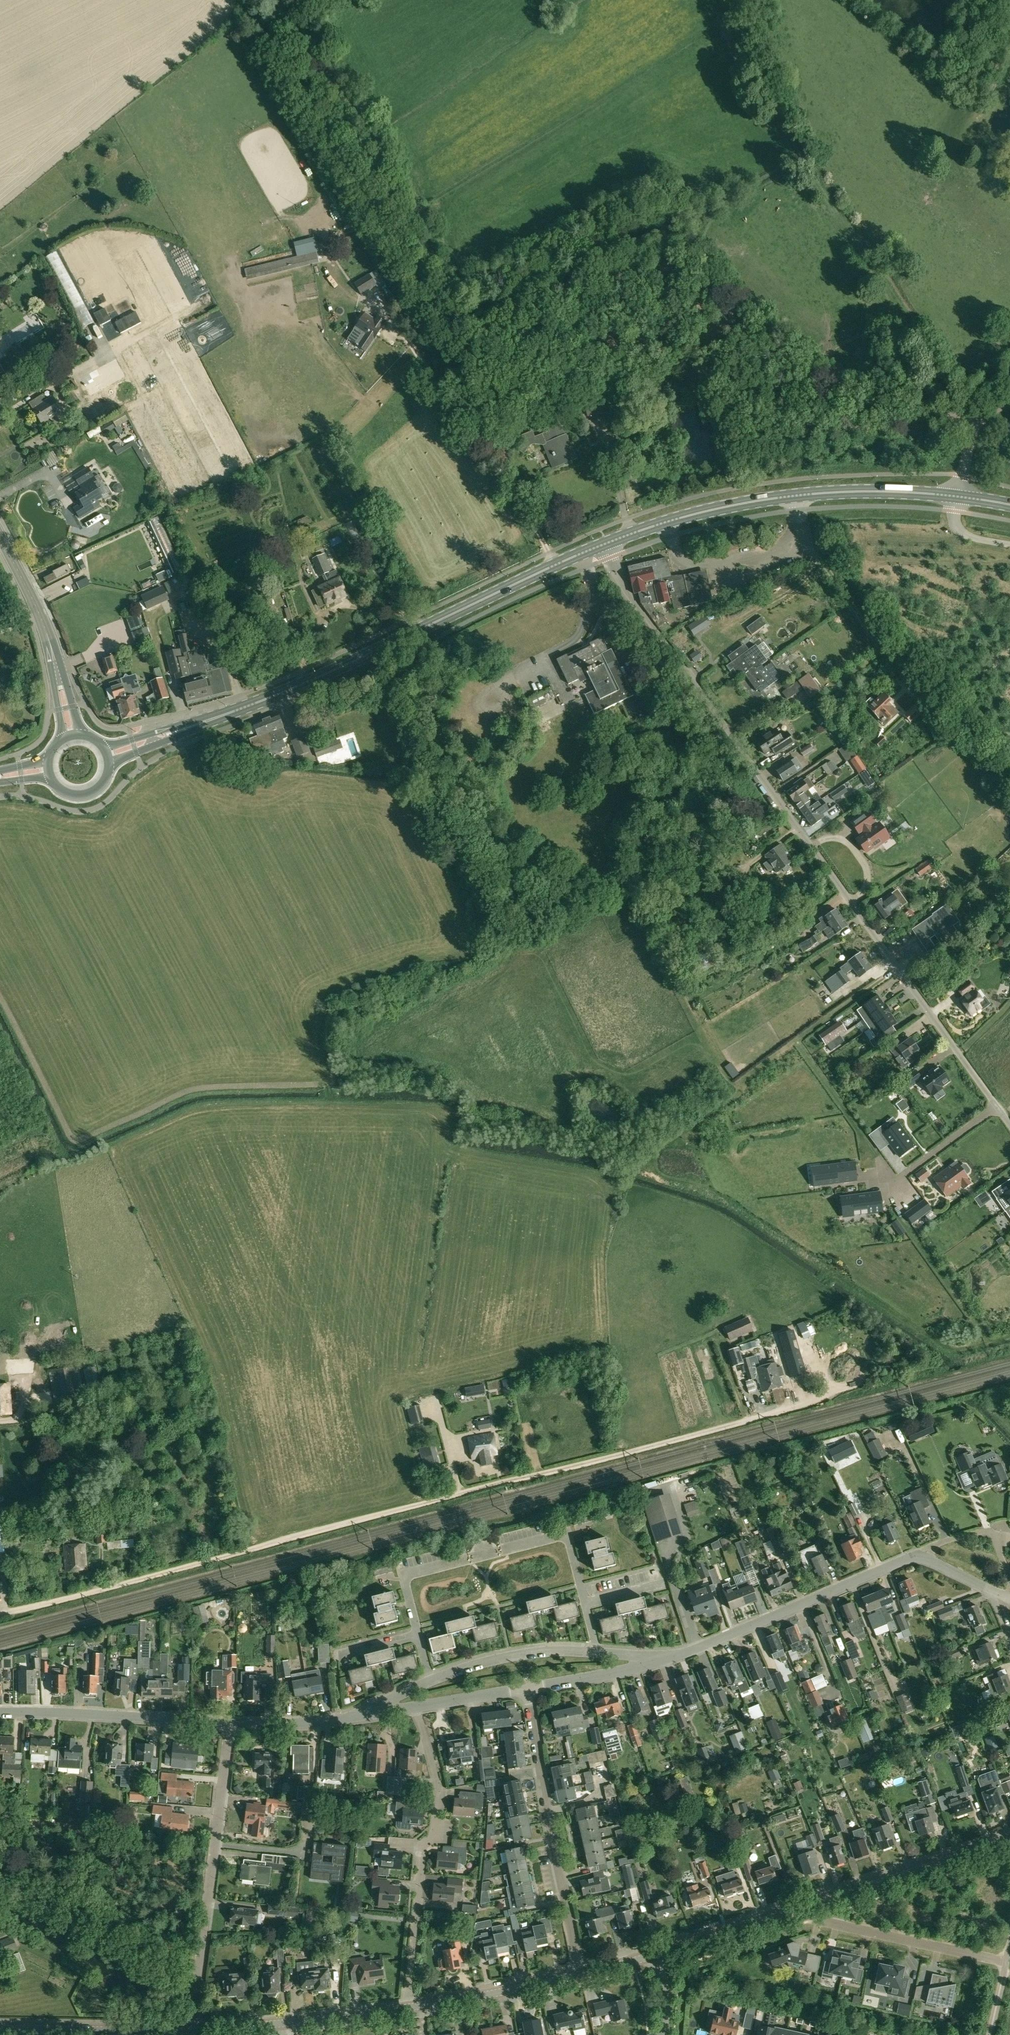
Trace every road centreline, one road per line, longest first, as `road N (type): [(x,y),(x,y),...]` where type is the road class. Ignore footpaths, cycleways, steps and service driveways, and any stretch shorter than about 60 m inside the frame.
road 1 (unclassified): [(974,428),(937,416),(864,430),(798,421),(656,353),(507,338),(454,316),(312,108),(292,68),(282,0)]
road 2 (track): [(4,1611),(804,1404)]
road 3 (residential): [(1009,1124),(626,589),(606,544)]
road 4 (primary): [(107,754),(312,680),(606,544)]
road 5 (residential): [(1007,1597),(912,1557),(663,1660)]
road 6 (primary): [(606,544),(772,499),(860,491),(957,497)]
road 7 (track): [(379,649),(509,944)]
road 8 (residential): [(363,1716),(443,1674),(511,1655),(582,1651),(663,1660)]
road 9 (residential): [(190,2030),(230,1723)]
road 10 (residential): [(411,2007),(423,1846),(433,1837),(438,1788),(414,1707)]
road 11 (residential): [(581,1975),(527,1688)]
road 12 (residential): [(230,1723),(0,1712)]
road 13 (tertiary): [(190,2030),(411,2007)]
road 14 (secondary): [(71,735),(46,631),(0,537)]
road 15 (tertiary): [(828,1899),(1009,1840)]
road 16 (tertiary): [(190,2030),(0,2030)]
road 17 (tertiary): [(655,1955),(828,1899)]
road 18 (residential): [(837,1924),(1006,1963)]
road 19 (tertiary): [(411,2007),(581,1975)]
road 20 (track): [(991,1343),(896,1207)]
road 21 (residential): [(663,1660),(527,1688)]
road 22 (residential): [(363,1716),(230,1723)]

